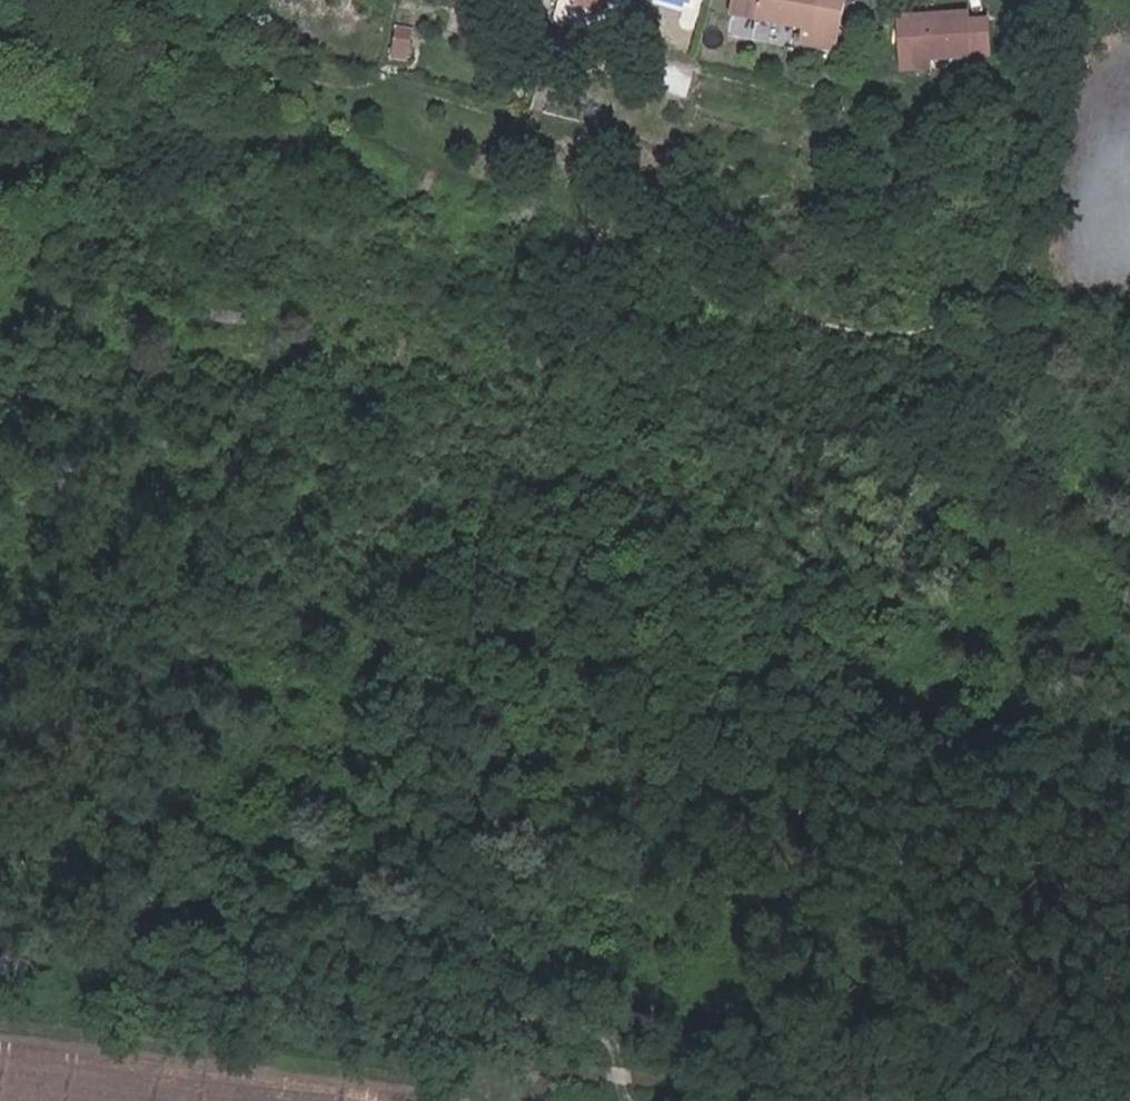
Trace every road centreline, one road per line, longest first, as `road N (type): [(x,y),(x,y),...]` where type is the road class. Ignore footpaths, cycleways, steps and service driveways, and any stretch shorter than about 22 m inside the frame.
road 1 (track): [(0,1005),(524,1062),(741,1100)]

